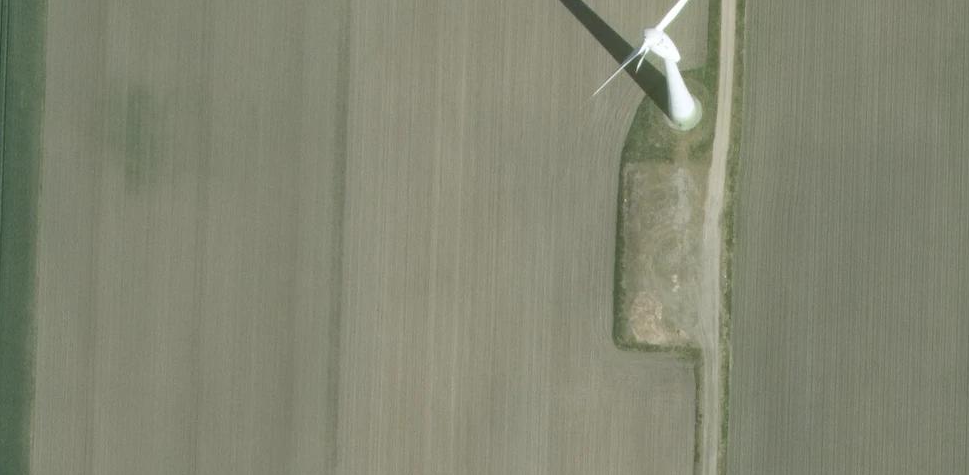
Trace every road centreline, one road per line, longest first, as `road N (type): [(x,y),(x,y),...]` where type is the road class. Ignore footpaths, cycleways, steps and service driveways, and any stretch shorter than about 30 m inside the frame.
road 1 (track): [(727,0),(707,474)]

